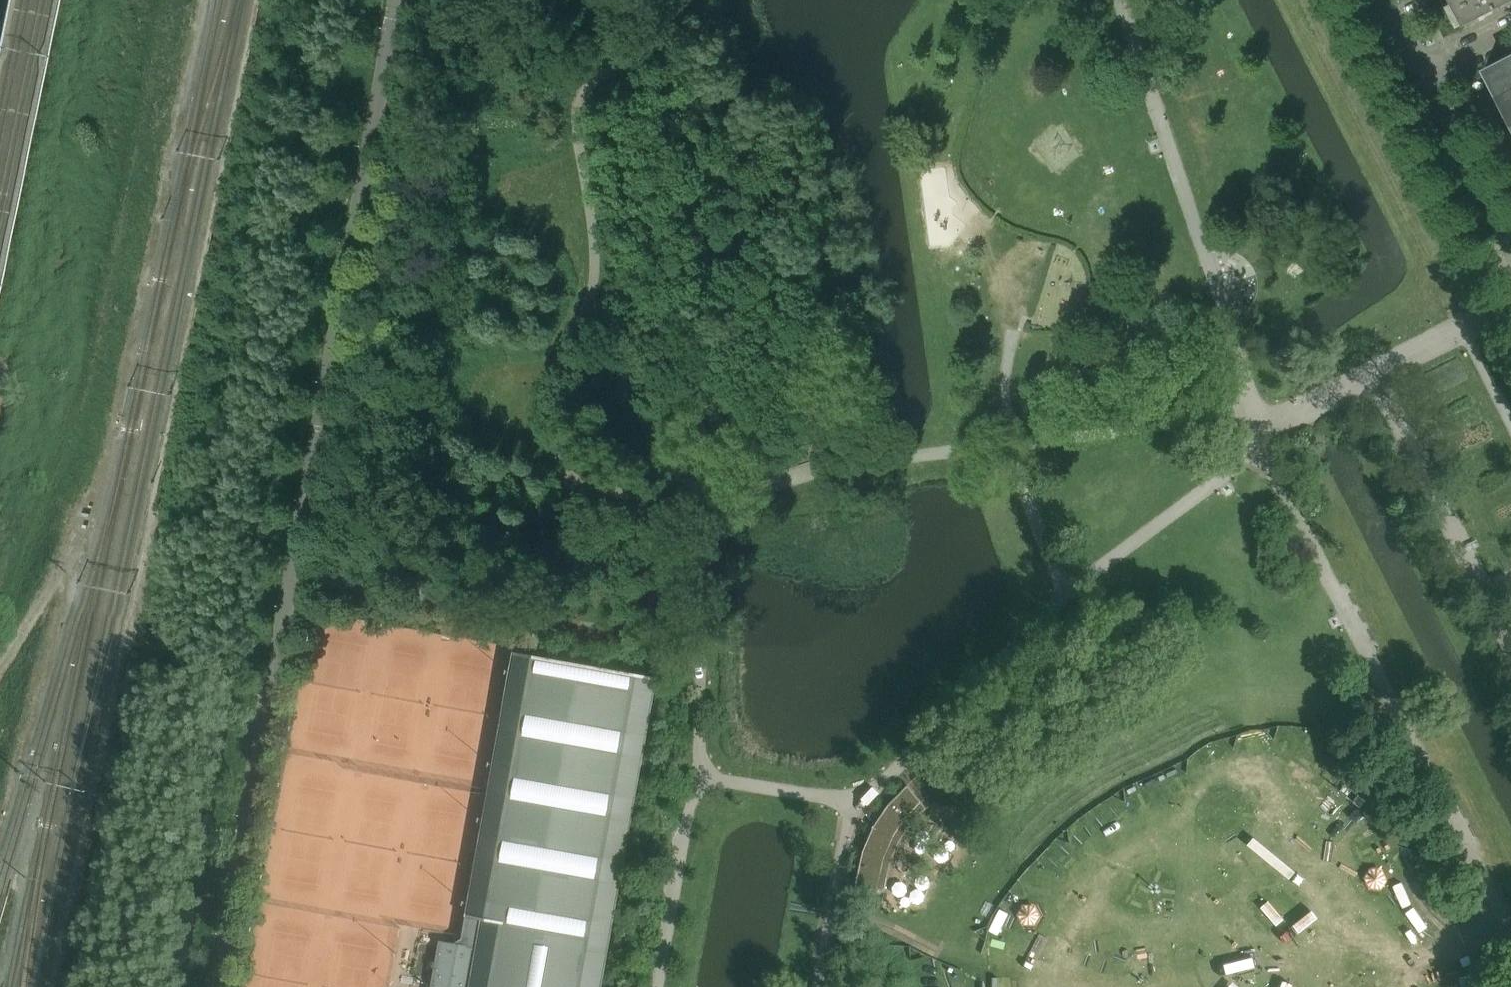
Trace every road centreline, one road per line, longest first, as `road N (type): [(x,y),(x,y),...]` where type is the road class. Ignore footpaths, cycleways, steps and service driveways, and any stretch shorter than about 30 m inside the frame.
road 1 (unclassified): [(219,986),(396,0)]
road 2 (residential): [(1510,243),(1421,72)]

